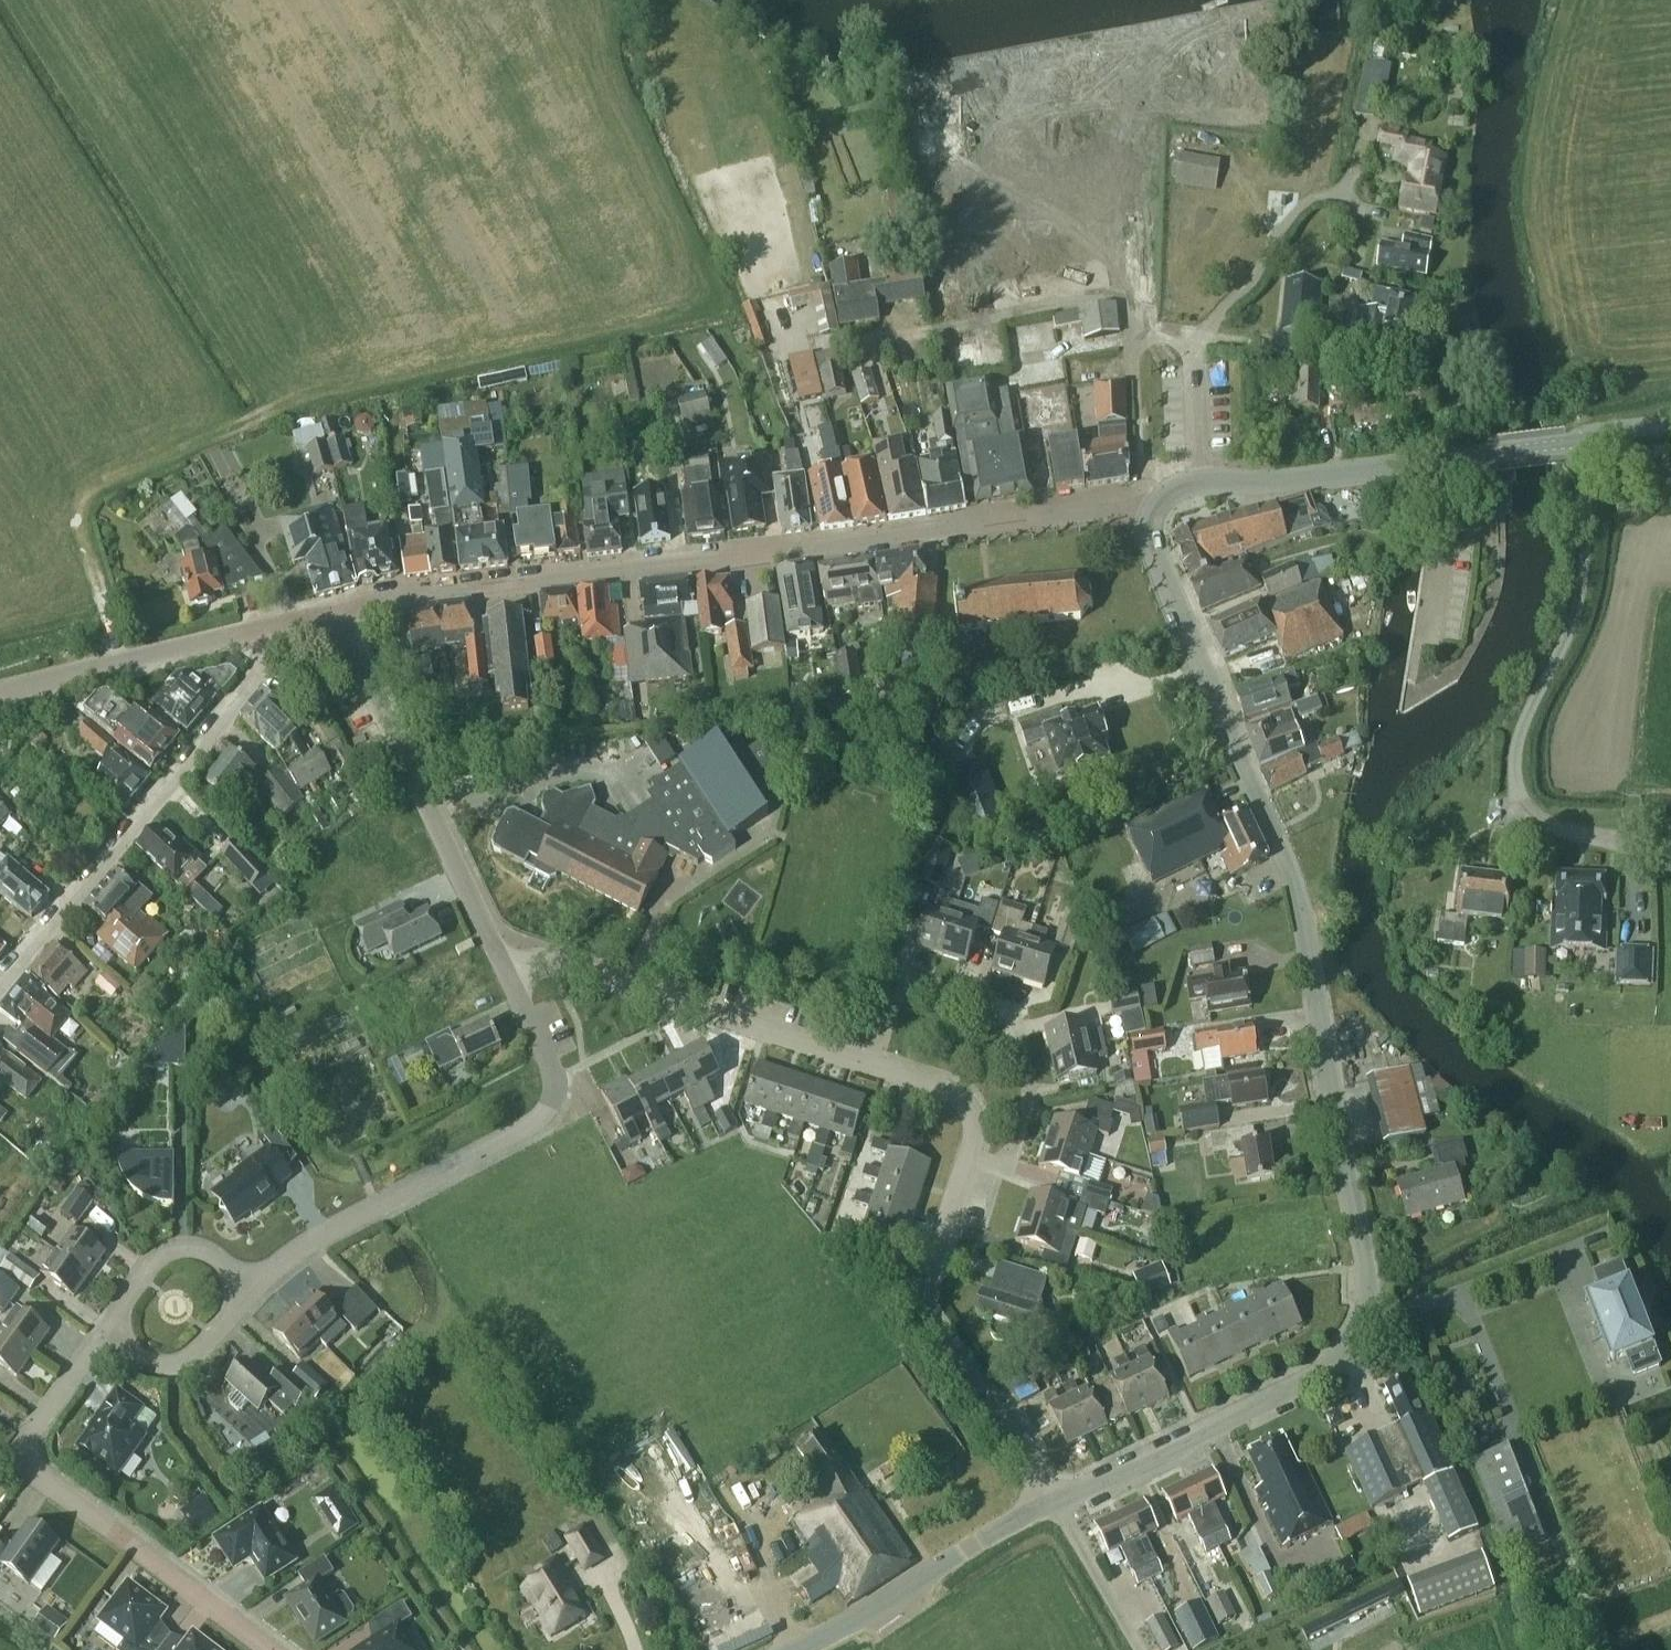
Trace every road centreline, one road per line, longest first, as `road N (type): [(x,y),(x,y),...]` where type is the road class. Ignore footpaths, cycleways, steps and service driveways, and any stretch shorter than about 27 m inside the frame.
road 1 (tertiary): [(1053,1499),(1331,1361),(1366,1314),(1369,1284),(1296,890),(1154,548),(1156,508)]
road 2 (tertiary): [(335,608),(969,523),(1156,508)]
road 3 (residential): [(1582,438),(1585,521),(1576,605),(1522,724),(1515,779),(1537,817),(1670,846)]
road 4 (residential): [(249,1288),(318,1235),(531,1123),(546,1106),(550,1065),(506,978)]
road 5 (residential): [(267,1649),(14,1458),(103,1329)]
road 6 (residential): [(0,986),(262,664),(267,628)]
road 7 (residential): [(872,1066),(901,972),(1010,1007),(1031,1094),(1006,1169),(965,1157)]
road 8 (residential): [(506,978),(335,608)]
road 9 (residential): [(1193,339),(1147,328),(1119,296),(1102,296),(821,347)]
road 10 (residential): [(1053,1499),(923,1306),(965,1157)]
road 11 (tertiary): [(1199,482),(1276,480),(1582,438)]
road 12 (residential): [(872,1066),(552,962),(506,978)]
road 13 (tertiary): [(795,1649),(1053,1499)]
road 14 (tertiary): [(267,628),(0,692)]
road 15 (residential): [(1354,191),(1319,193),(1304,204),(1249,286),(1193,339)]
road 16 (residential): [(103,1329),(153,1258),(170,1248),(216,1255),(249,1288)]
road 17 (residential): [(103,1329),(157,1363),(177,1361),(249,1288)]
road 18 (residential): [(965,1157),(970,1114),(957,1093),(872,1066)]
road 19 (residential): [(1199,482),(1193,339)]

